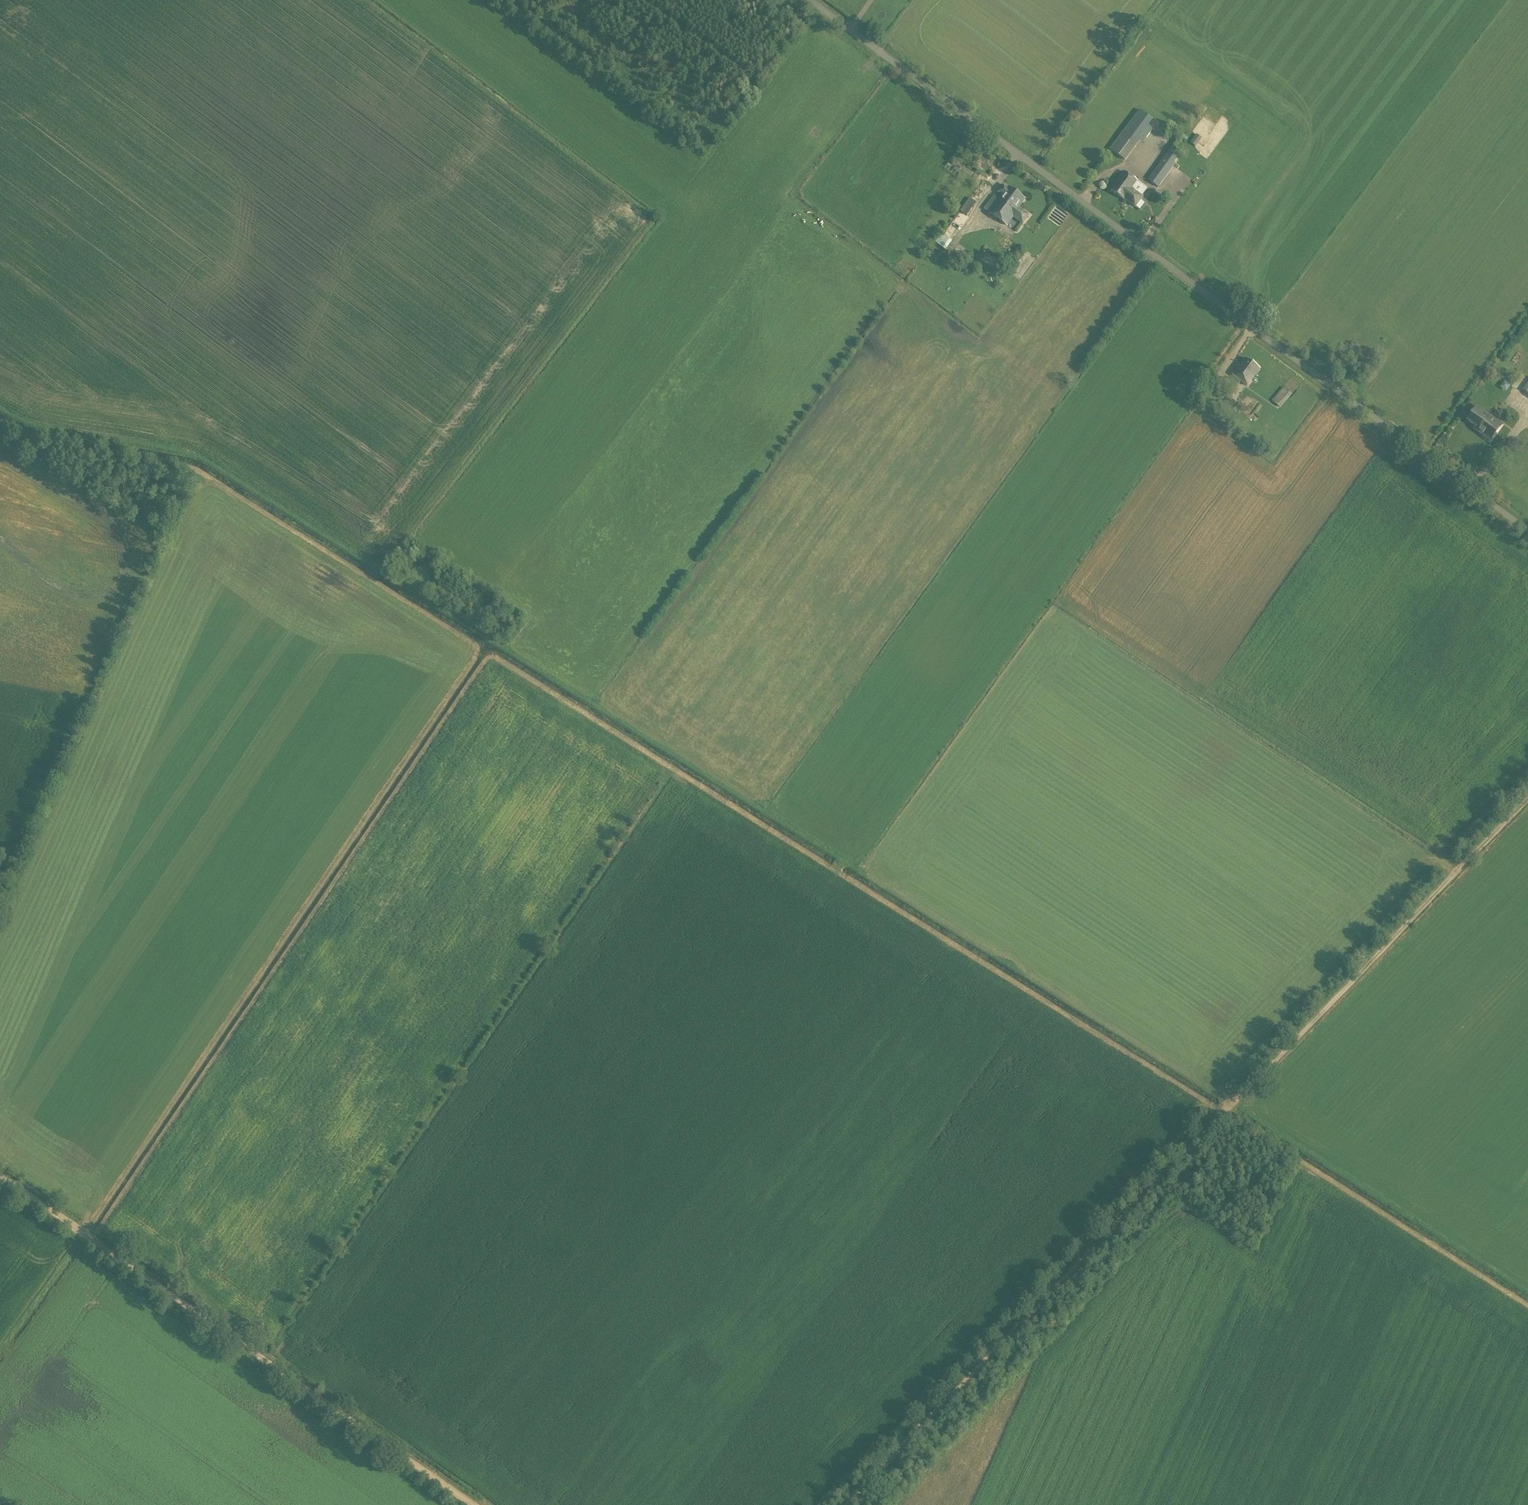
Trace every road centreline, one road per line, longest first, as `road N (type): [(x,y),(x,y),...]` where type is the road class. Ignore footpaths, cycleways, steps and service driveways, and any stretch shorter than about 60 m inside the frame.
road 1 (track): [(848,1504),(1527,799)]
road 2 (unclassified): [(1527,536),(972,136),(804,0)]
road 3 (track): [(0,1176),(471,1504)]

